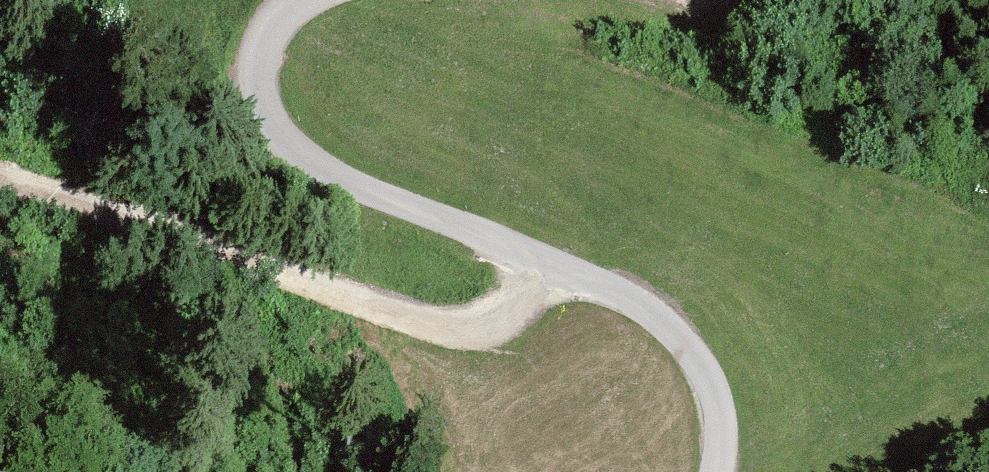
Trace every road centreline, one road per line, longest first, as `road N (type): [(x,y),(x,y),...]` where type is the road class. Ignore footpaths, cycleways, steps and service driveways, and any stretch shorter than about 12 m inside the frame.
road 1 (unclassified): [(707,471),(709,394),(668,329),(599,281),(312,164),(283,139),(255,73),(282,9),(296,0)]
road 2 (track): [(541,260),(526,290),(484,325),(424,323),(0,182)]

